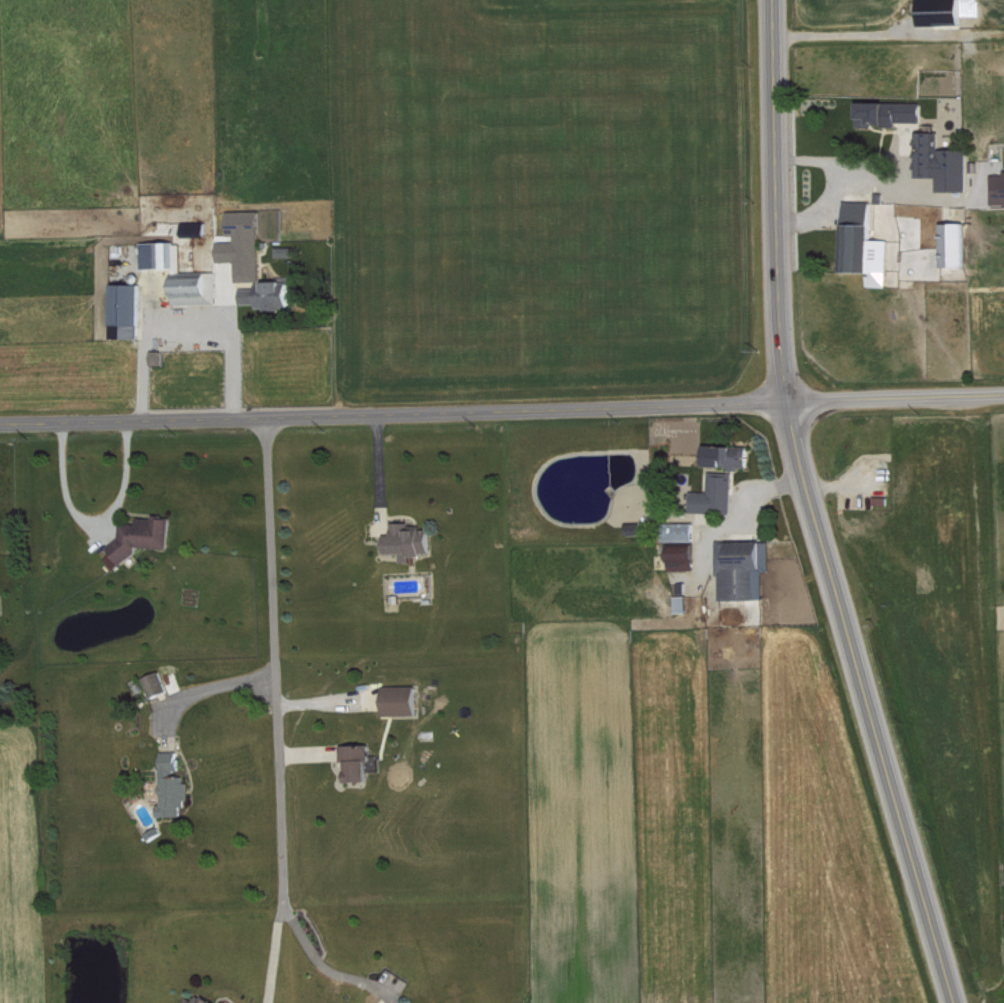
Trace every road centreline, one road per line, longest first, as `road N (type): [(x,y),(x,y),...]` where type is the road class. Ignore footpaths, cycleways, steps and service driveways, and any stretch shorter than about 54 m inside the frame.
road 1 (tertiary): [(1003,394),(0,425)]
road 2 (secondary): [(956,1002),(785,402)]
road 3 (secondary): [(785,402),(777,0)]

